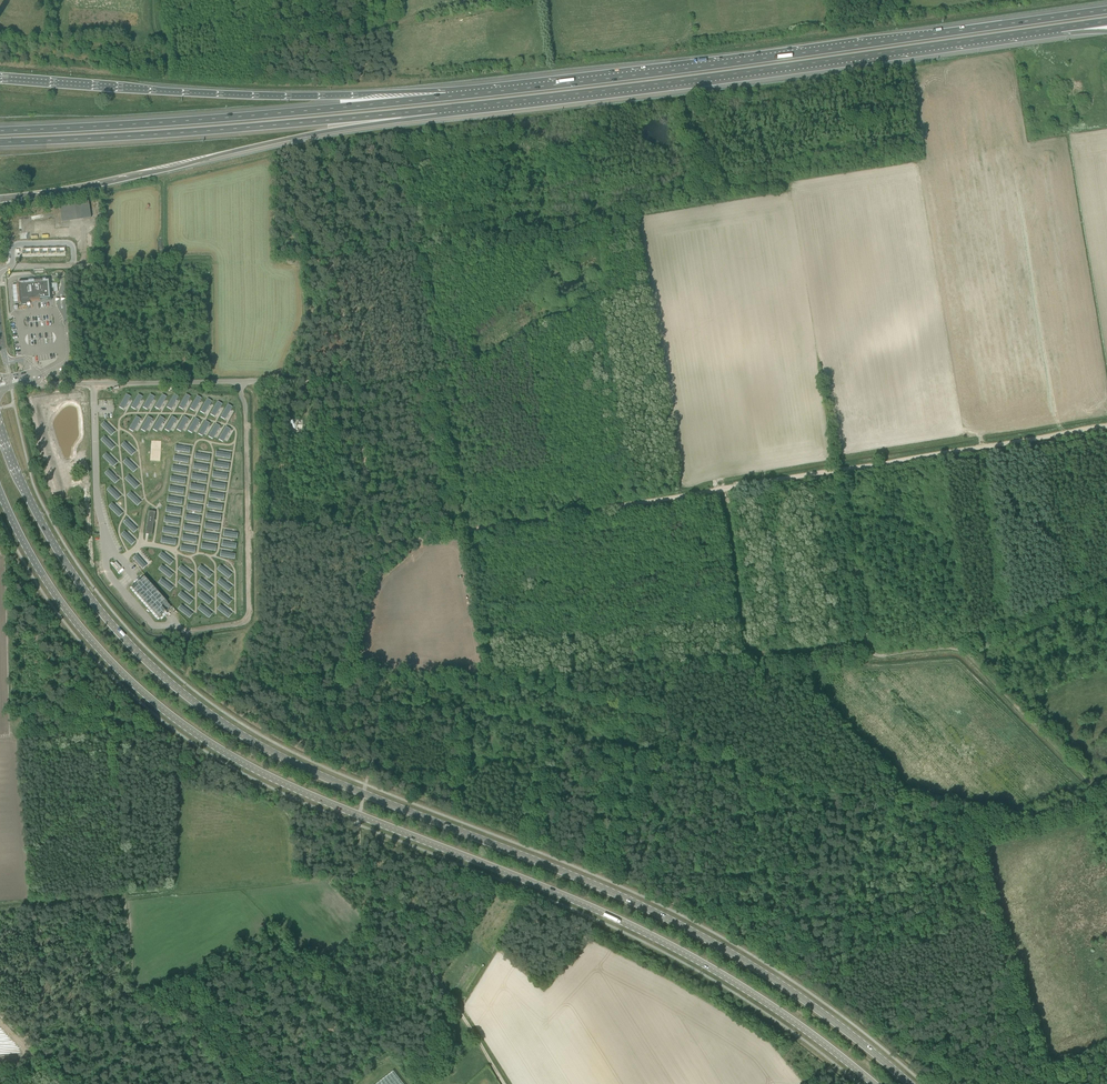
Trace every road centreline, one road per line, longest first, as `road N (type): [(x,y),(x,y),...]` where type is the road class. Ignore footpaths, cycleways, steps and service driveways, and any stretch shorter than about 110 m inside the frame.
road 1 (primary): [(909,1083),(804,1000),(647,909),(243,737),(170,683),(89,598),(30,502),(0,426)]
road 2 (primary): [(0,494),(71,617),(113,666),(186,728),(277,781),(642,931),(796,1023),(872,1083)]
road 3 (track): [(1105,802),(1022,828),(773,782),(429,703),(381,709)]
road 4 (motorway): [(1106,10),(446,98)]
road 5 (motorway): [(438,109),(1062,28)]
road 6 (track): [(1105,802),(965,655),(945,649),(886,656),(869,647),(839,472)]
road 7 (track): [(839,472),(380,546)]
road 8 (track): [(380,546),(347,387),(47,384)]
road 9 (motorway): [(446,98),(0,131)]
road 10 (motorway): [(0,199),(438,109)]
road 11 (motorway): [(446,98),(0,78)]
road 12 (motorway): [(0,142),(438,109)]
road 13 (track): [(503,1083),(359,863),(381,709)]
road 14 (track): [(461,533),(417,250)]
road 15 (track): [(960,817),(1042,1083)]
road 16 (track): [(1106,428),(839,472)]
road 17 (track): [(125,898),(134,996),(226,1083)]
road 18 (track): [(185,737),(174,890),(125,898)]
road 19 (track): [(381,709),(348,674),(346,659),(356,604),(380,546)]
road 20 (track): [(105,732),(125,898)]
road 21 (track): [(347,387),(326,260)]
road 22 (track): [(0,908),(125,898)]

